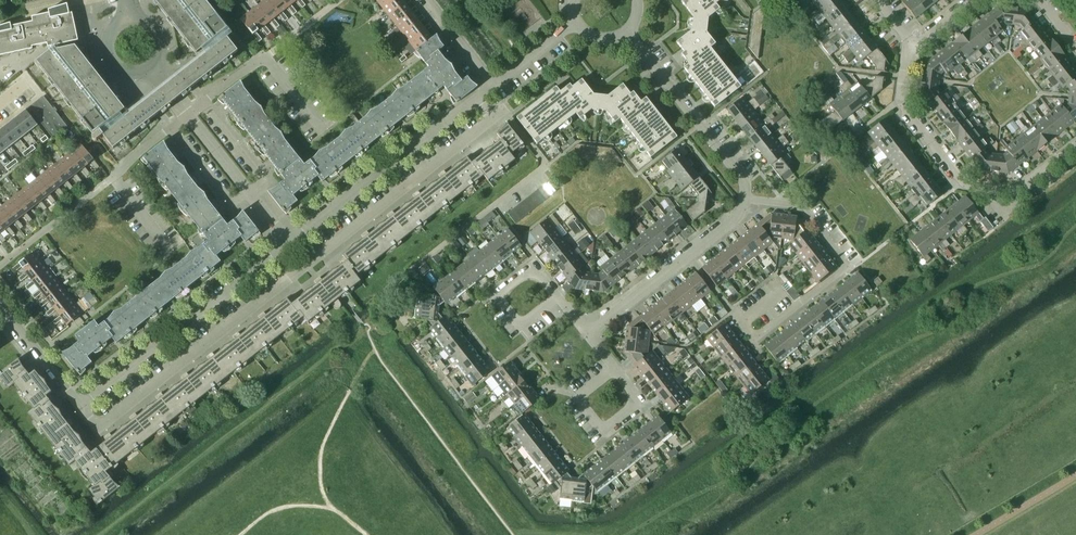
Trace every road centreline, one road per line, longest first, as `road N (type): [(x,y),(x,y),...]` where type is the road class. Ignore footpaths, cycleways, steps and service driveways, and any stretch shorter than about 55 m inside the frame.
road 1 (residential): [(475,97),(491,119),(312,261),(113,417),(91,420),(81,406)]
road 2 (residential): [(913,45),(904,56),(900,100),(969,187),(1015,191),(1075,146)]
road 3 (residential): [(81,406),(290,243)]
road 4 (residential): [(755,339),(844,266),(801,207),(745,199)]
road 5 (residential): [(290,243),(475,97)]
road 6 (residential): [(587,334),(739,215),(745,199)]
road 7 (residential): [(745,199),(744,180),(625,32)]
road 8 (residential): [(201,103),(266,57),(324,130)]
road 9 (residential): [(169,252),(112,177),(172,127)]
road 10 (residential): [(81,406),(0,304)]
road 11 (residential): [(556,297),(522,325),(500,299),(526,272),(537,272)]
road 12 (residential): [(615,370),(638,401),(602,429),(578,398)]

